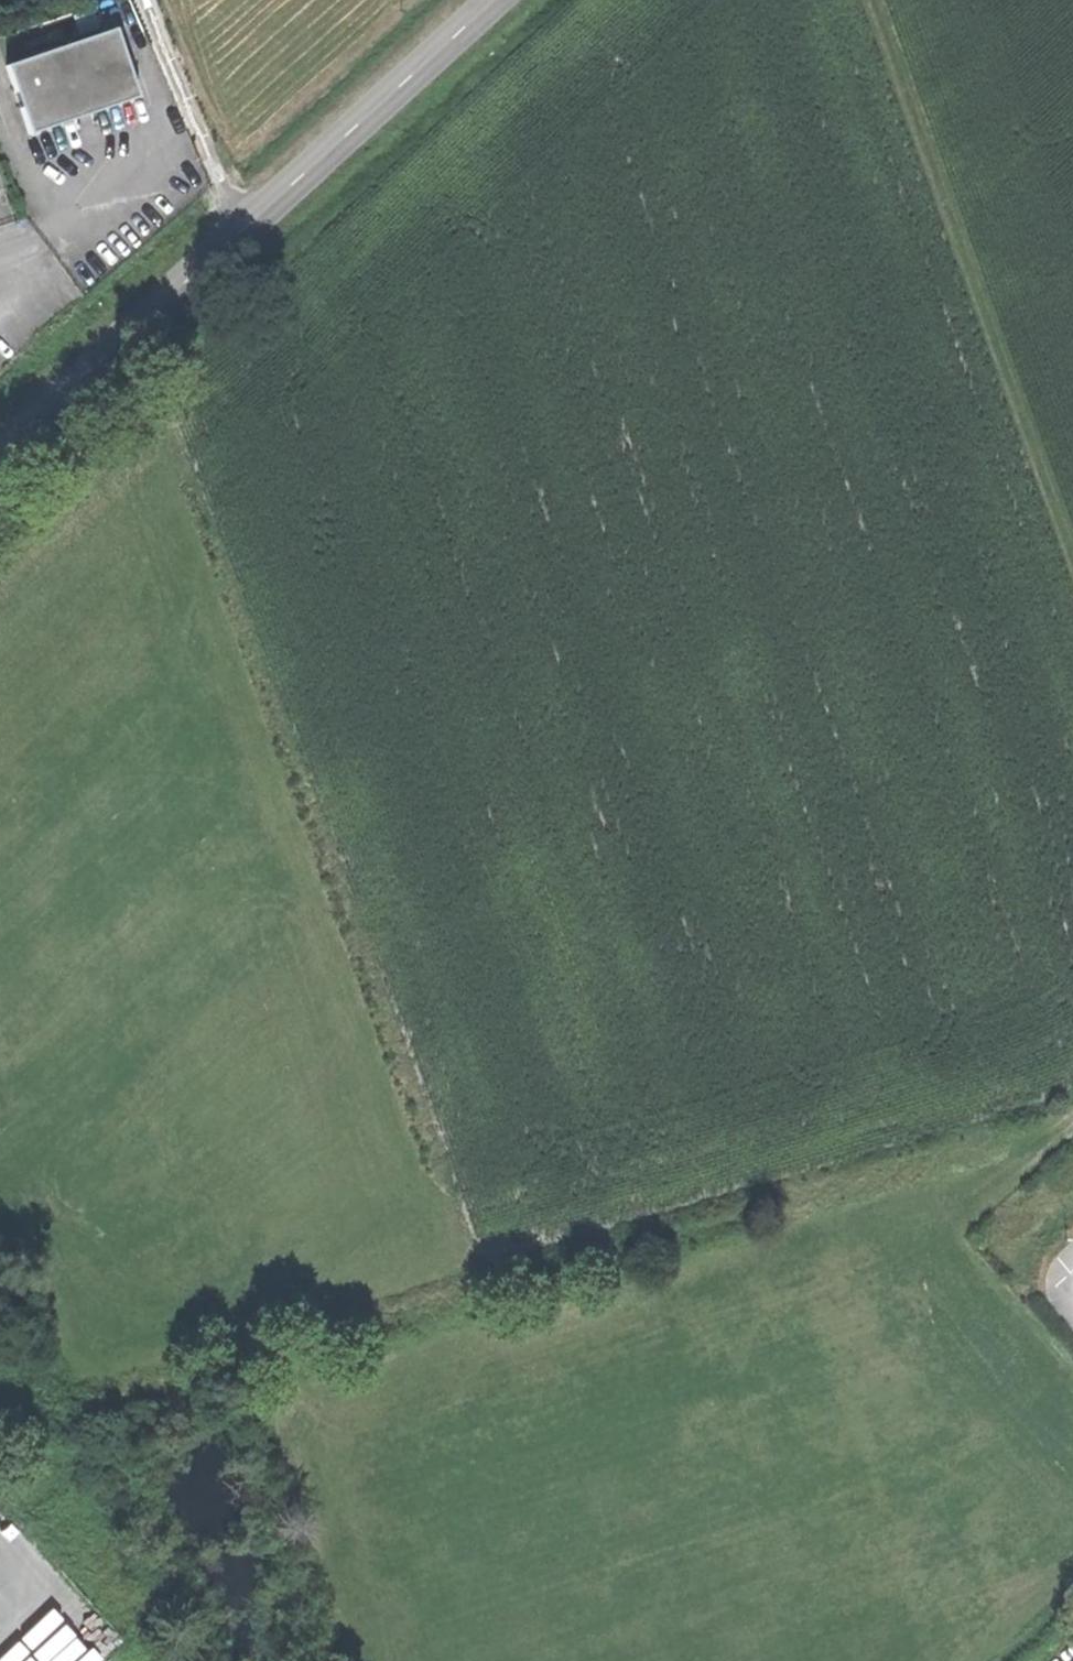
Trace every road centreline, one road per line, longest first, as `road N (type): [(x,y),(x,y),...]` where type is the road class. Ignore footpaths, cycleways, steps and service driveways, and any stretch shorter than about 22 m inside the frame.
road 1 (track): [(1072,1111),(942,1157),(91,1402)]
road 2 (secondary): [(0,450),(492,0)]
road 3 (track): [(874,0),(1072,551)]

